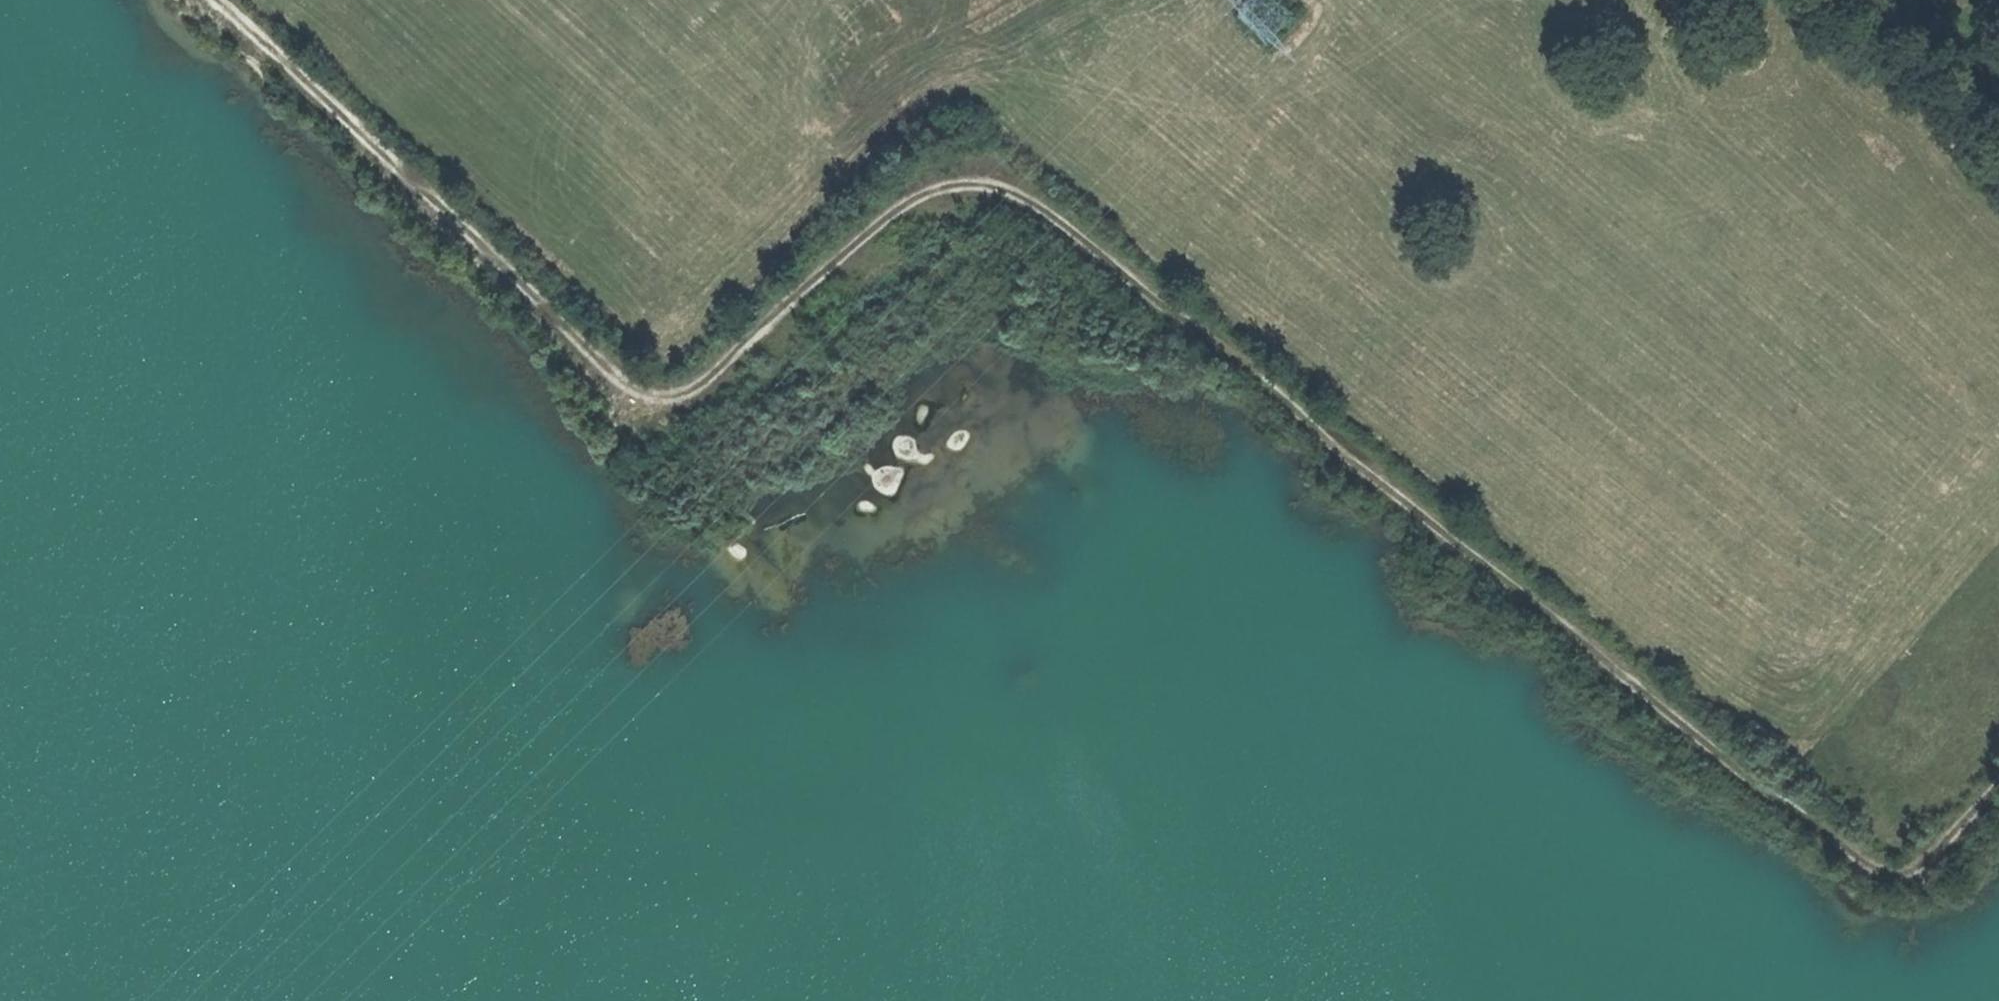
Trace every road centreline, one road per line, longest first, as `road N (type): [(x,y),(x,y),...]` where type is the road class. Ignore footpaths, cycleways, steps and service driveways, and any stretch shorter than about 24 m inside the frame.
road 1 (track): [(222,0),(490,238),(598,363),(645,398),(677,397),(718,372),(910,195),(977,179),(1026,195),(1117,264),(1857,856),(1905,872),(1938,853),(1998,790)]

